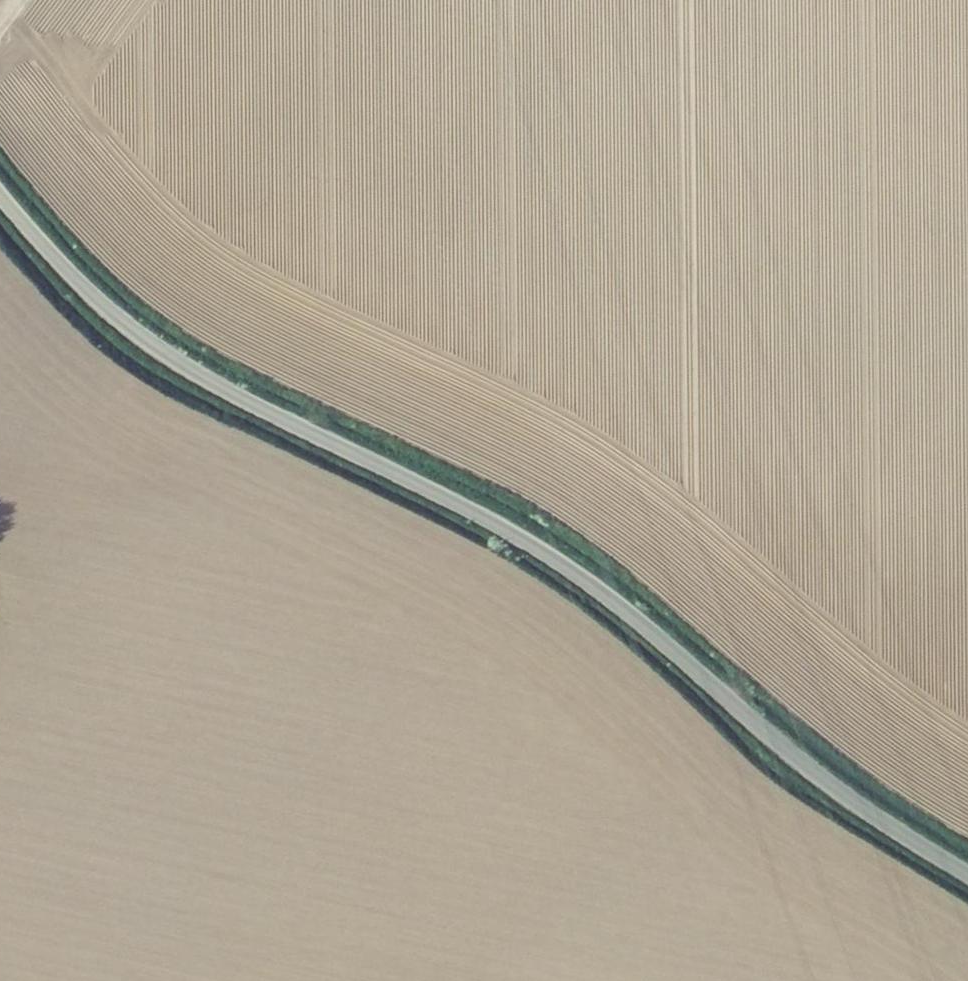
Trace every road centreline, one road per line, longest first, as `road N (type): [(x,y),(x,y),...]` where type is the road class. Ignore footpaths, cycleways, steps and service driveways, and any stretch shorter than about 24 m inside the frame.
road 1 (unclassified): [(0,194),(144,338),(236,395),(557,560),(829,784),(967,874)]

